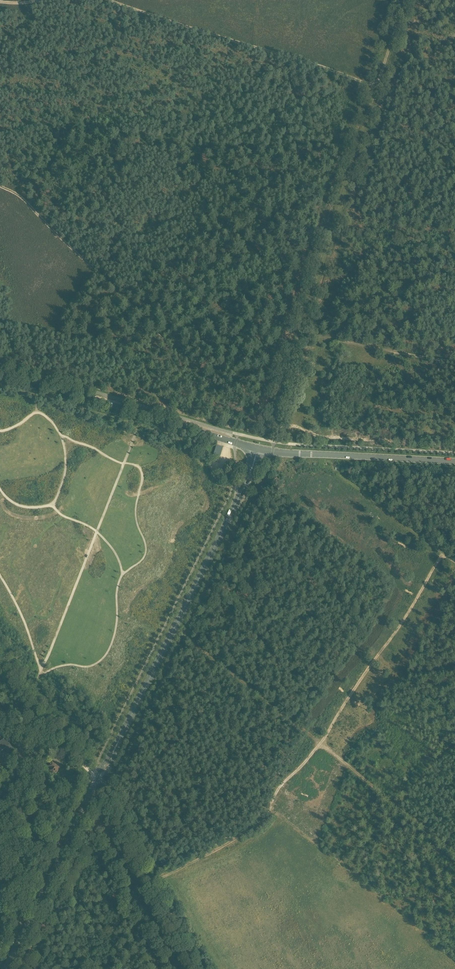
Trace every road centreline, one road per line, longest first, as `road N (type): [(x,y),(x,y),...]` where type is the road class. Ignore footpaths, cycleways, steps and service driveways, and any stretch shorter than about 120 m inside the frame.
road 1 (track): [(454,445),(328,437),(295,425),(250,431),(0,359)]
road 2 (track): [(149,881),(263,821),(440,558),(454,563)]
road 3 (primary): [(99,781),(258,449)]
road 4 (track): [(267,431),(377,87)]
road 5 (track): [(0,186),(184,359),(237,357),(284,379)]
road 6 (track): [(105,0),(377,87)]
road 7 (primary): [(258,449),(0,372)]
road 8 (track): [(232,488),(213,481),(172,435),(0,384)]
road 9 (primary): [(6,968),(99,781)]
road 10 (primary): [(454,461),(258,449)]
road 11 (track): [(321,743),(184,633)]
road 12 (track): [(321,743),(454,852)]
road 13 (track): [(299,333),(454,360)]
road 14 (track): [(93,774),(0,653)]
road 15 (track): [(341,476),(449,558)]

